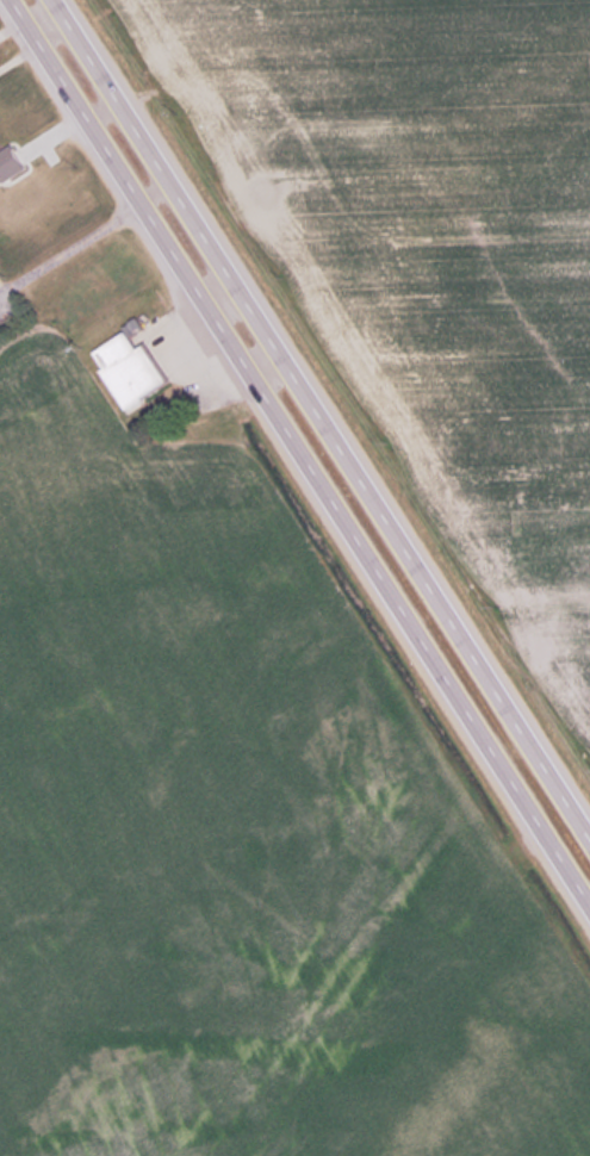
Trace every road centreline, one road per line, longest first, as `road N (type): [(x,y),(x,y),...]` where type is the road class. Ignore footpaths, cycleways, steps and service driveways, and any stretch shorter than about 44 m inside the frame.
road 1 (primary): [(14,0),(589,902)]
road 2 (primary): [(589,825),(65,0)]

